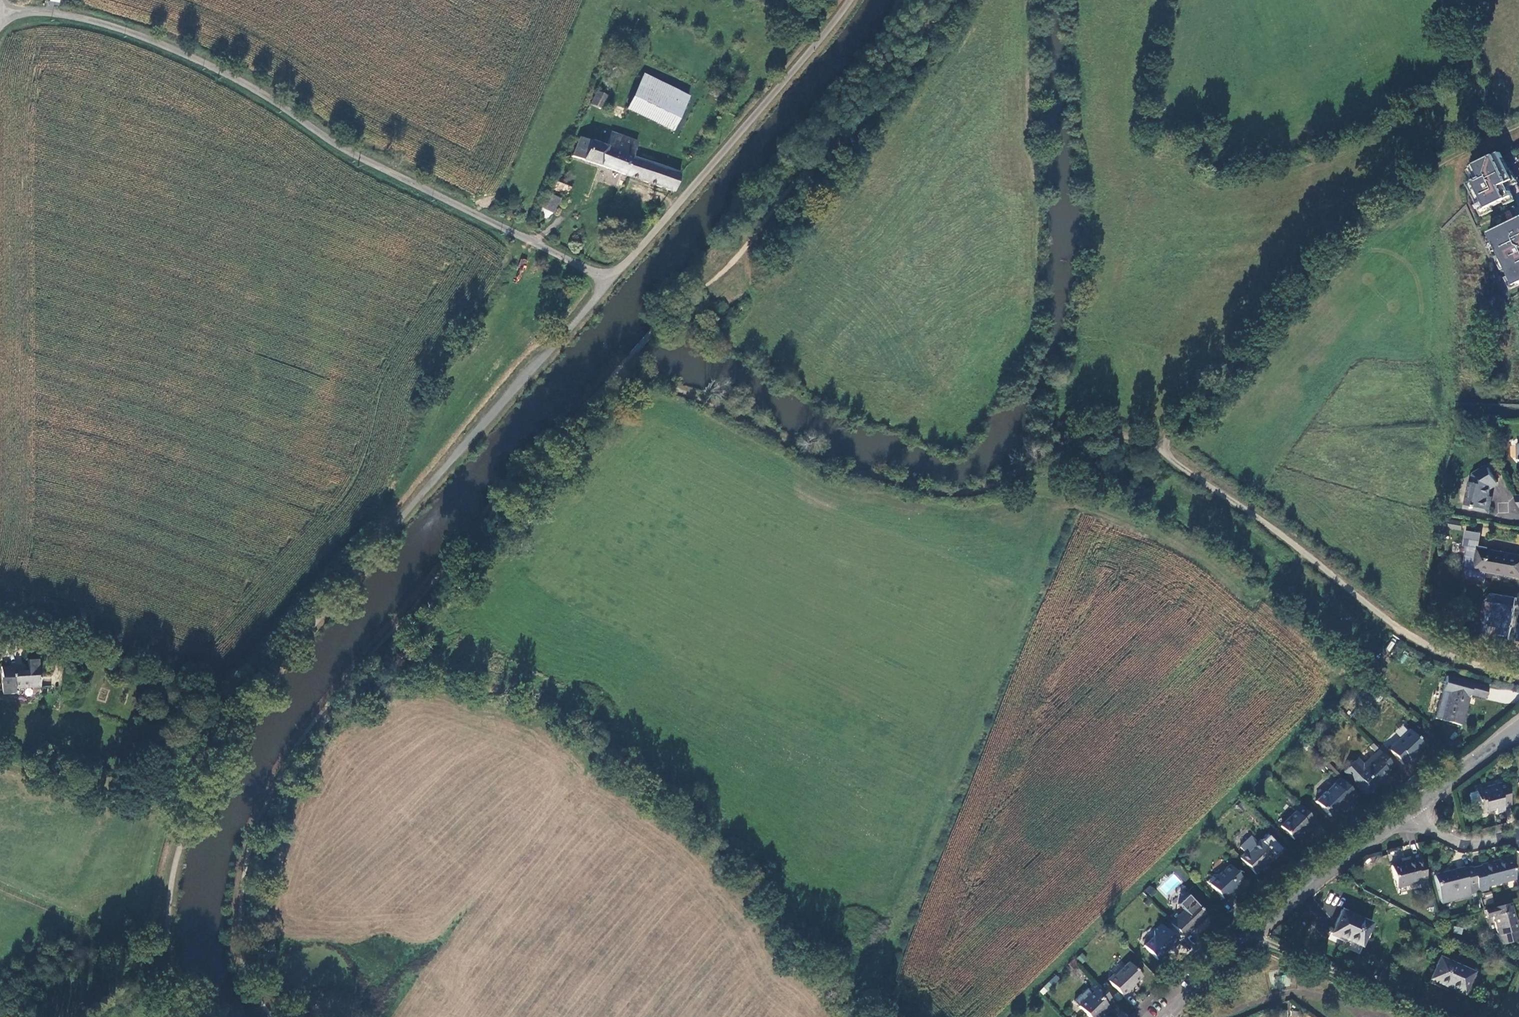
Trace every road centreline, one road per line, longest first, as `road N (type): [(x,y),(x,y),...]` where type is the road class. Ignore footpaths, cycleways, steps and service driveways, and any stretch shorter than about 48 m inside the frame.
road 1 (unclassified): [(0,11),(100,22),(177,50),(355,153),(610,279)]
road 2 (track): [(1518,125),(1386,207),(1155,448)]
road 3 (unclassified): [(1168,1016),(1307,887),(1404,814)]
road 4 (unclassified): [(1404,814),(1518,729)]
road 5 (residential): [(1404,814),(1454,842),(1518,836)]

